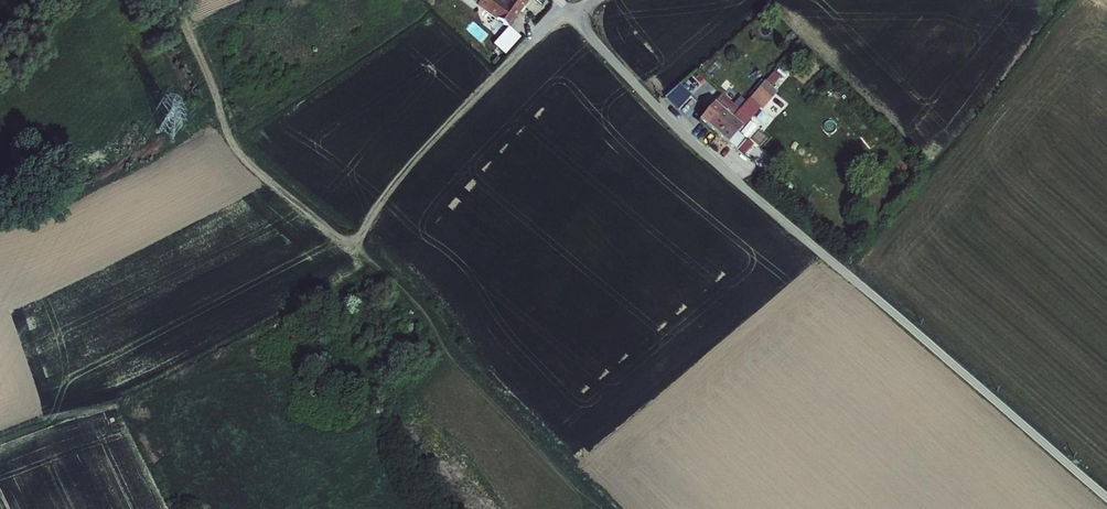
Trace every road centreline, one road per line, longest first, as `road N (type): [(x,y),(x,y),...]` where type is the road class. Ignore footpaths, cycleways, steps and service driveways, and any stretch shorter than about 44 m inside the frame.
road 1 (unclassified): [(595,0),(583,14),(590,35),(685,134),(1106,498)]
road 2 (track): [(586,7),(554,19),(530,41),(398,183),(363,241),(591,491),(593,508)]
road 3 (track): [(363,241),(344,242),(234,149),(179,0)]

